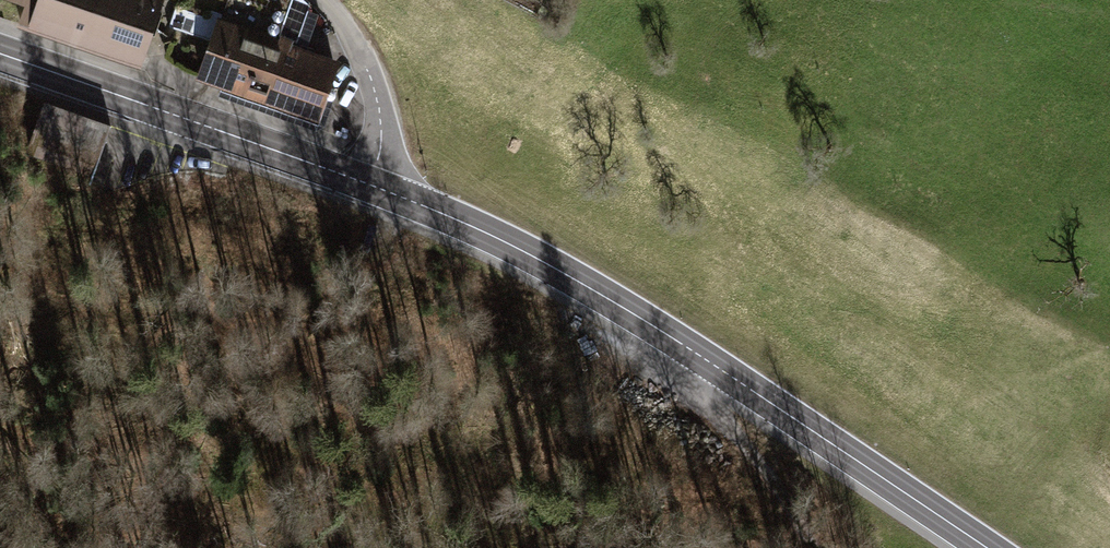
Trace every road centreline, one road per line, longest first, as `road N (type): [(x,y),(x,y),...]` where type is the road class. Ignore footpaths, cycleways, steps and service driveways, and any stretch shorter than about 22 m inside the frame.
road 1 (secondary): [(989,547),(547,265),(372,188)]
road 2 (secondary): [(372,188),(0,55)]
road 3 (unclassified): [(372,188),(384,140),(376,85),(354,41),(320,0)]
road 4 (track): [(717,368),(690,401),(751,450),(776,501)]
road 5 (track): [(816,547),(770,405)]

